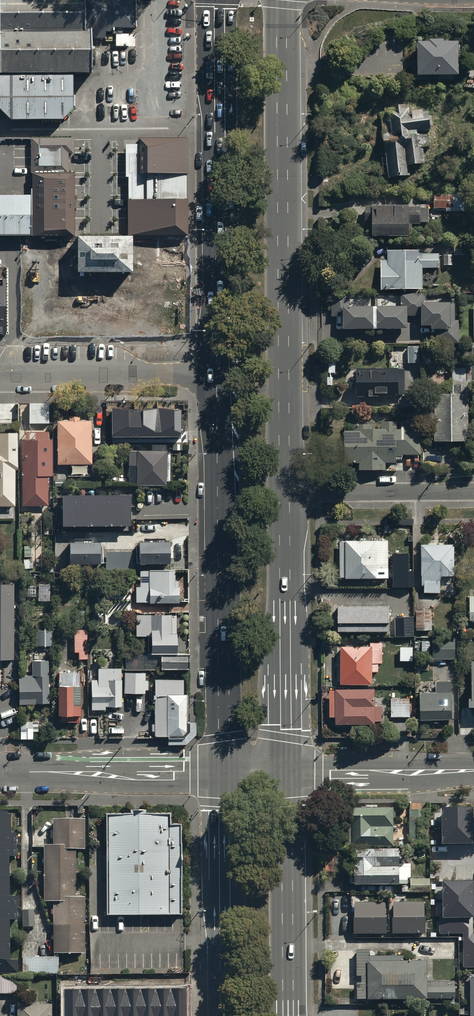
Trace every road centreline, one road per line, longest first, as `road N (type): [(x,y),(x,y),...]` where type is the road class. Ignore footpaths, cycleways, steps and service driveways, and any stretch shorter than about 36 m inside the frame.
road 1 (primary): [(281,0),(284,493)]
road 2 (primary): [(225,772),(222,373)]
road 3 (primary): [(222,373),(220,0)]
road 4 (primary): [(284,493),(286,772)]
road 5 (primary): [(286,772),(288,1015)]
road 6 (primary): [(226,1015),(225,772)]
road 7 (tertiary): [(0,773),(225,772)]
road 8 (residential): [(222,373),(0,373)]
road 9 (residential): [(284,493),(473,490)]
road 10 (residential): [(286,772),(473,771)]

